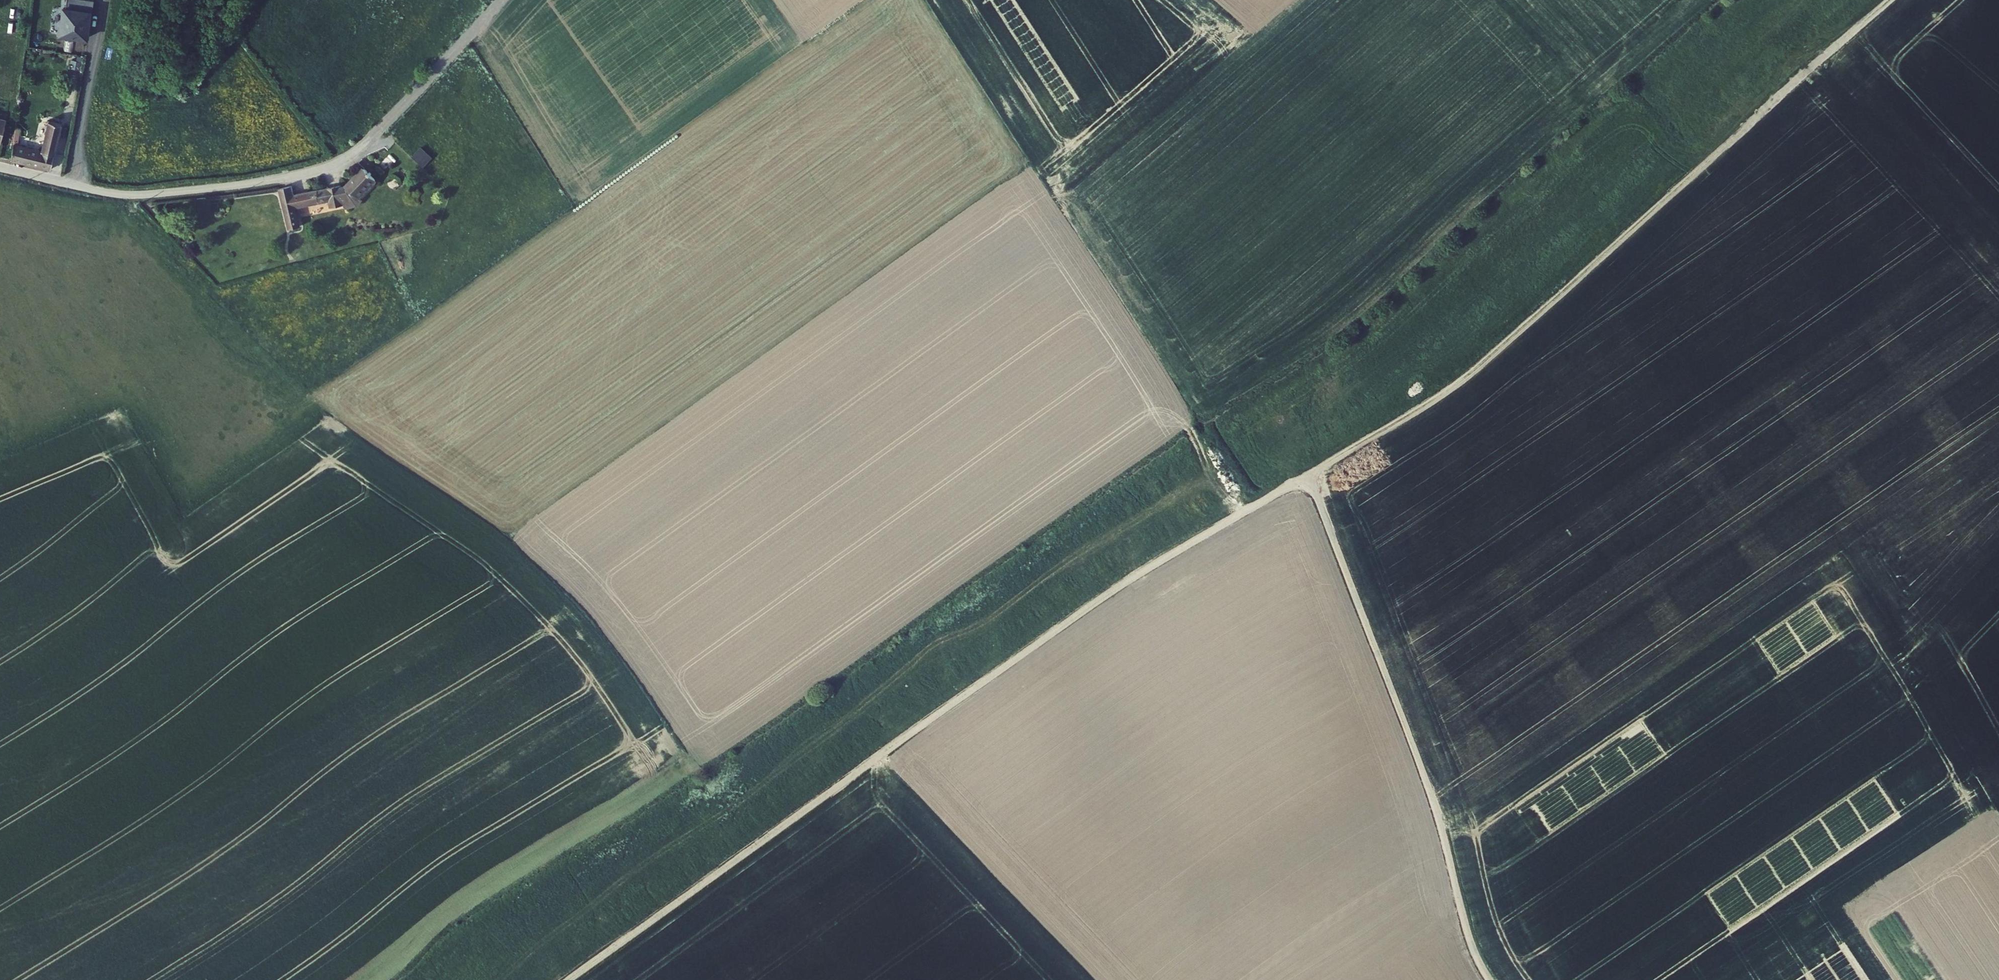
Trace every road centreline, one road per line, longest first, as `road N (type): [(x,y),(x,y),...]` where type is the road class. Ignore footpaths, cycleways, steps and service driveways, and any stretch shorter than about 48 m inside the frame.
road 1 (unclassified): [(1490,979),(1471,944),(1421,768),(1306,479),(1073,617),(570,979)]
road 2 (track): [(1890,0),(1481,363),(1306,479)]
road 3 (residential): [(502,0),(364,144),(323,167),(130,195),(0,166)]

